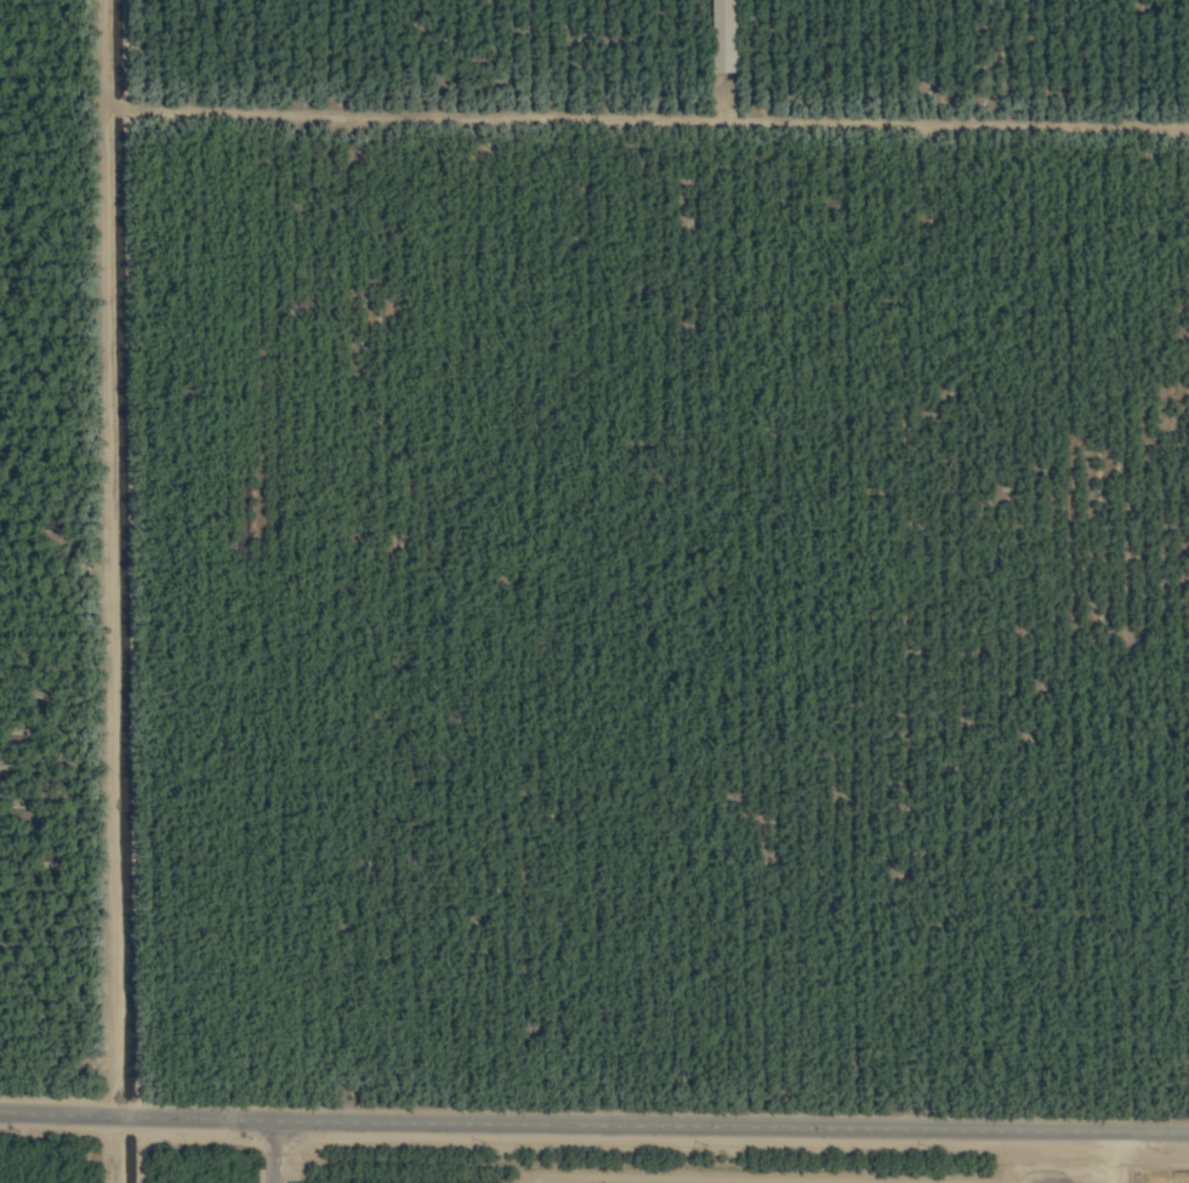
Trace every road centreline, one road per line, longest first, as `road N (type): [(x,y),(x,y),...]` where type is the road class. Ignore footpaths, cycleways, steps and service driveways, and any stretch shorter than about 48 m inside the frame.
road 1 (tertiary): [(0,1108),(1188,1127)]

